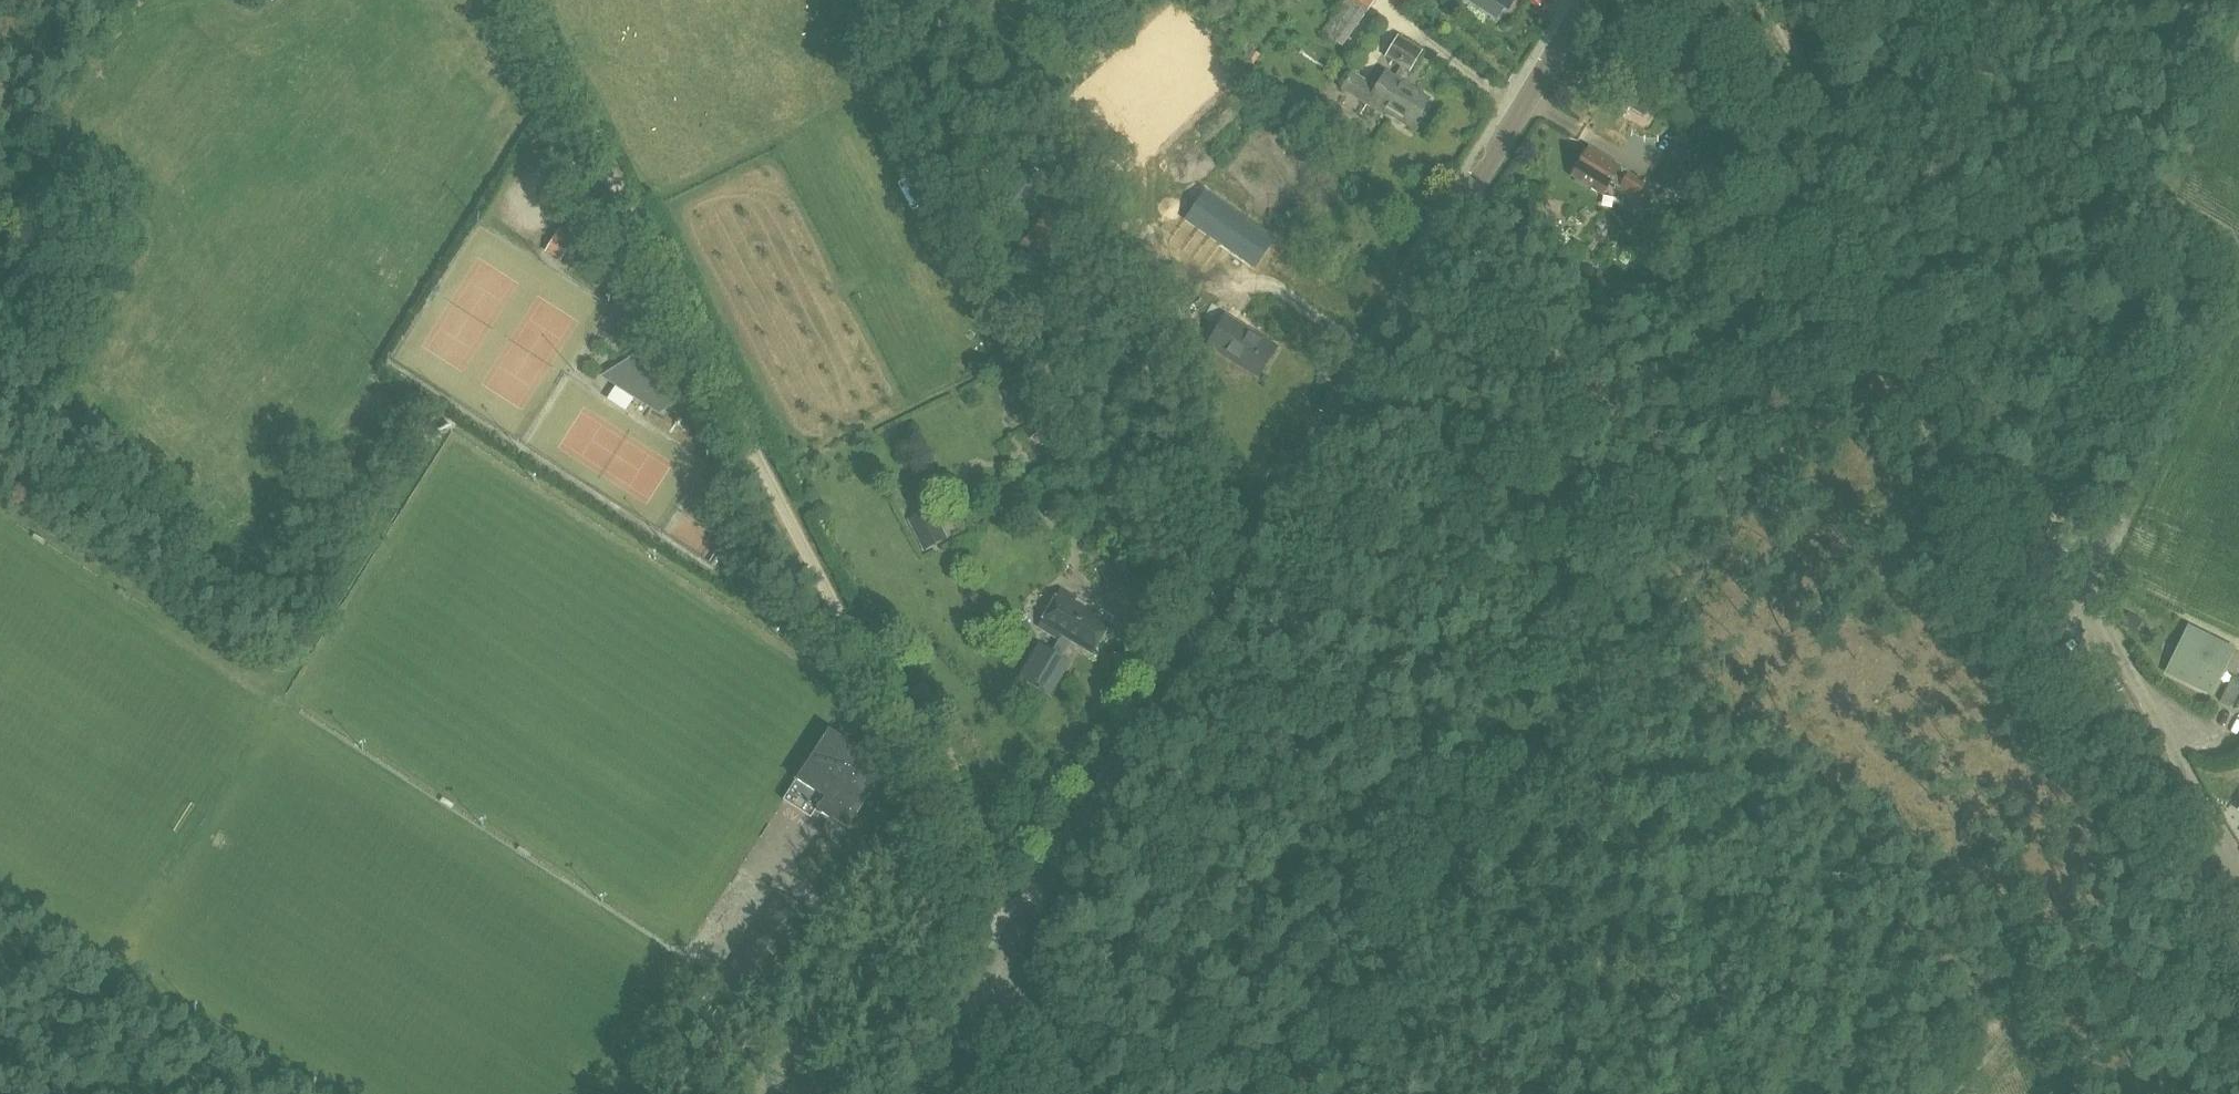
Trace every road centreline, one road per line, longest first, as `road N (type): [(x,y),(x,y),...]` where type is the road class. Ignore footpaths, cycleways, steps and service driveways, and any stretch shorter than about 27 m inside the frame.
road 1 (tertiary): [(1003,937),(1590,0)]
road 2 (track): [(1003,937),(965,845),(531,0)]
road 3 (track): [(2218,830),(1979,381),(1754,0)]
road 4 (tertiary): [(907,1093),(1003,937)]
road 5 (tertiary): [(1087,1093),(1003,937)]

